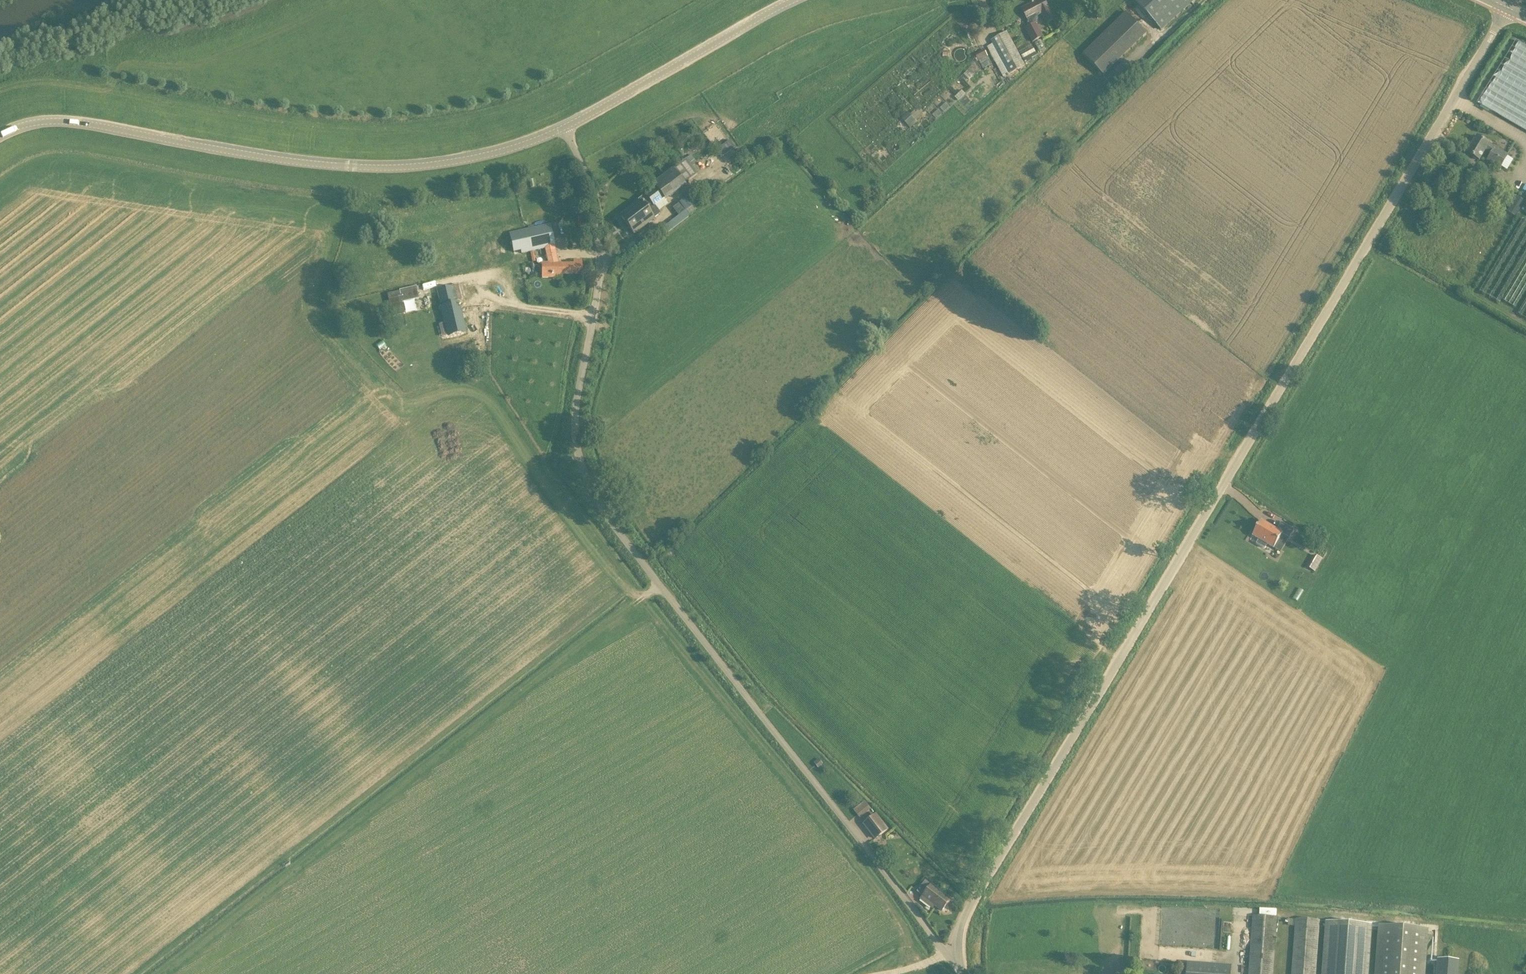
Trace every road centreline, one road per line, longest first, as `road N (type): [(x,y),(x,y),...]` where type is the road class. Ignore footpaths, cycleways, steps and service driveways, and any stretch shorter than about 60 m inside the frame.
road 1 (unclassified): [(951,959),(971,910),(1507,8)]
road 2 (unclassified): [(951,959),(590,488),(573,423),(599,298),(600,246),(592,190),(563,128)]
road 3 (tertiary): [(0,137),(58,123),(254,158),(403,168),(501,151),(563,128)]
road 4 (tertiary): [(563,128),(793,0)]

